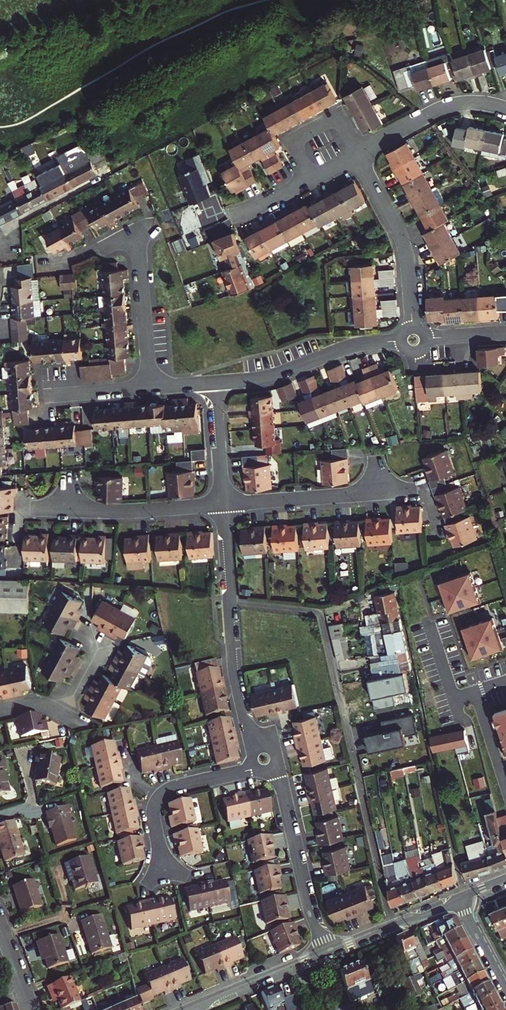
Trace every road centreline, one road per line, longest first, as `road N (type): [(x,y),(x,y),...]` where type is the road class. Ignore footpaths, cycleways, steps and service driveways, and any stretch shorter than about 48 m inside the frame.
road 1 (residential): [(391,926),(319,612),(230,603)]
road 2 (residential): [(147,390),(134,244),(45,261)]
road 3 (residential): [(414,340),(216,384)]
road 4 (residential): [(275,765),(161,796),(153,813),(165,874)]
road 5 (residential): [(414,340),(400,237),(358,153)]
road 6 (residential): [(326,952),(309,912),(275,765)]
road 7 (residential): [(275,765),(242,716),(230,603)]
road 8 (residential): [(225,506),(395,483)]
road 9 (residential): [(58,502),(106,512),(225,506)]
road 10 (residential): [(358,153),(445,110),(505,108)]
road 11 (residential): [(326,952),(195,1007)]
road 12 (residential): [(312,179),(293,144),(338,118),(358,153)]
road 13 (residential): [(0,237),(109,174)]
road 14 (residential): [(225,506),(216,384)]

